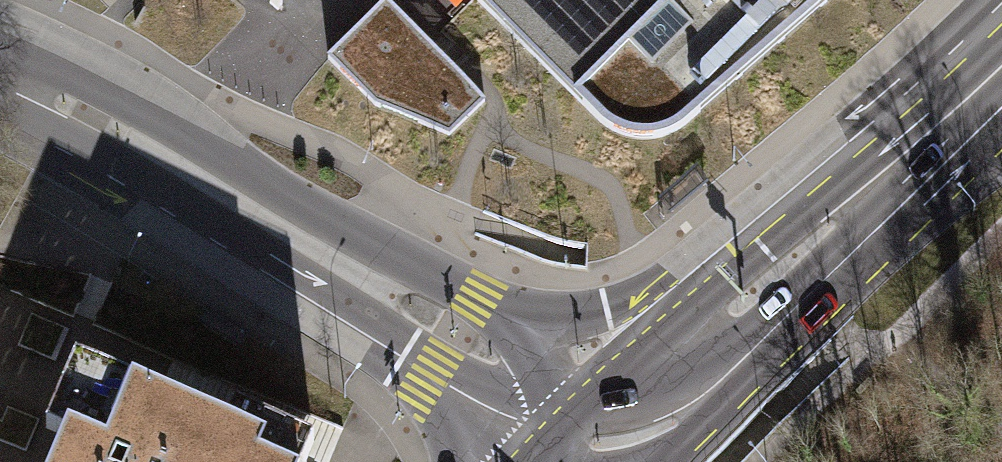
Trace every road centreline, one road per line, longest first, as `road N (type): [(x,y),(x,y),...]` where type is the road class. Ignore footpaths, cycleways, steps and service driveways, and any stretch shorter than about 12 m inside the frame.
road 1 (tertiary): [(0,92),(84,129),(454,335),(612,449)]
road 2 (secondary): [(1001,67),(612,449)]

